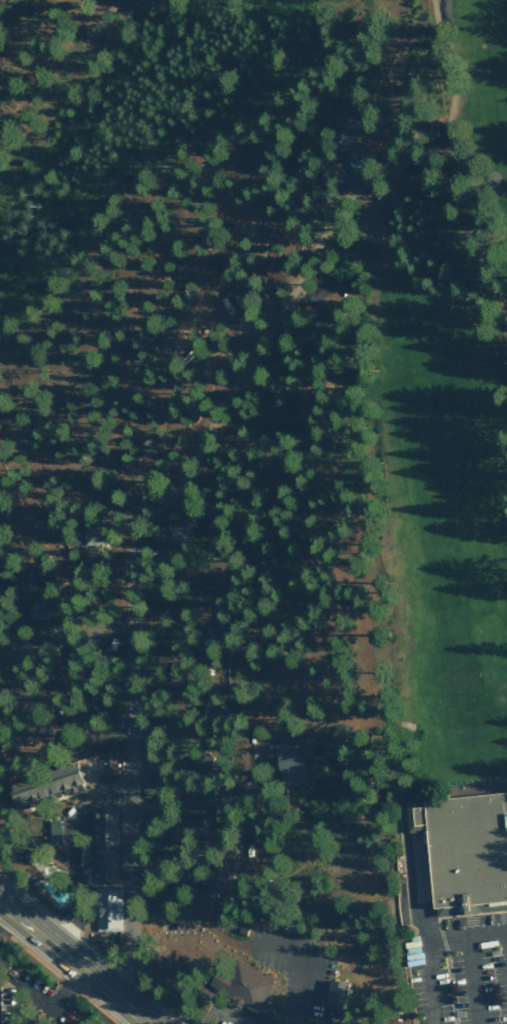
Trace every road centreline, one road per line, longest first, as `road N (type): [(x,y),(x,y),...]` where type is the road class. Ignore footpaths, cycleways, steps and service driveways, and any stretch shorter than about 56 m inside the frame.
road 1 (residential): [(76,963),(136,551),(150,512),(182,481),(242,379)]
road 2 (primary): [(0,901),(152,1023)]
road 3 (residential): [(130,618),(0,666)]

